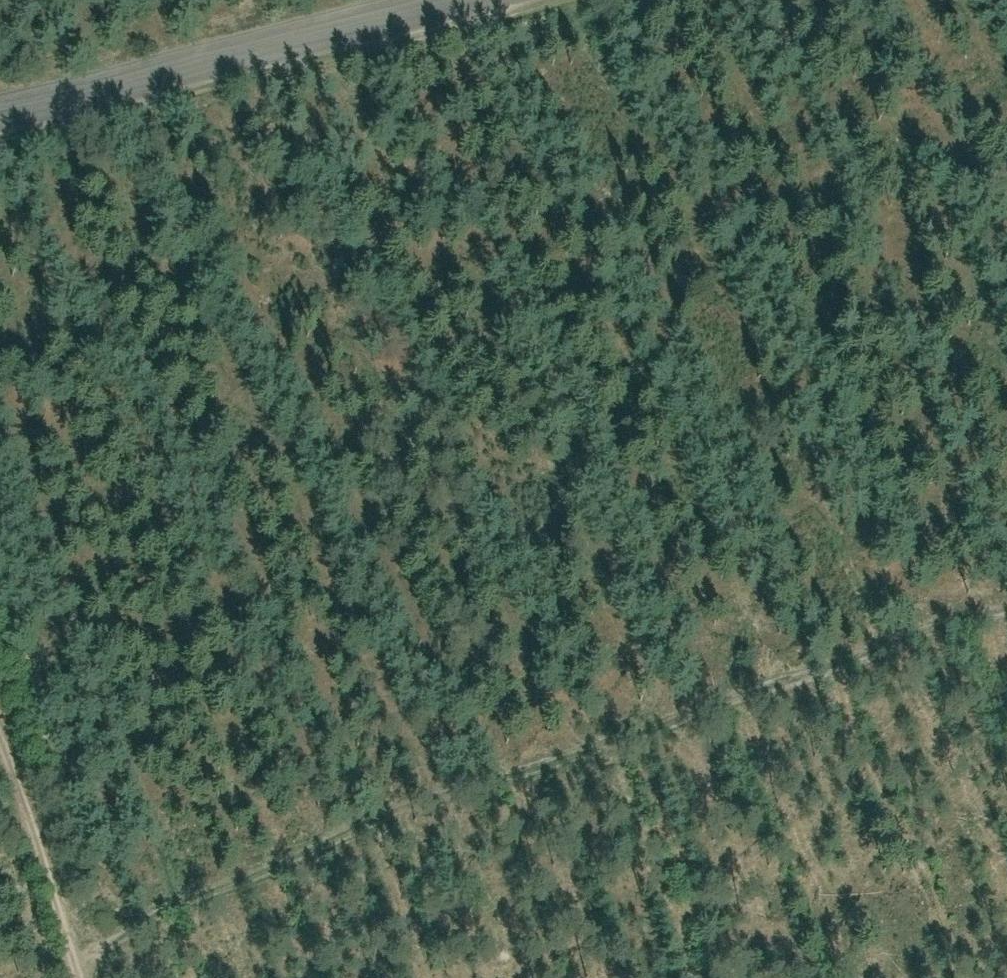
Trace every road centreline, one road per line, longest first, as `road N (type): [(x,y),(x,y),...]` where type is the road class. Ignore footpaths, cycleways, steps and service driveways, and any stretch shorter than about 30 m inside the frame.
road 1 (track): [(1006,605),(880,635),(441,788),(91,955)]
road 2 (track): [(426,0),(0,113)]
road 3 (track): [(100,977),(0,724)]

